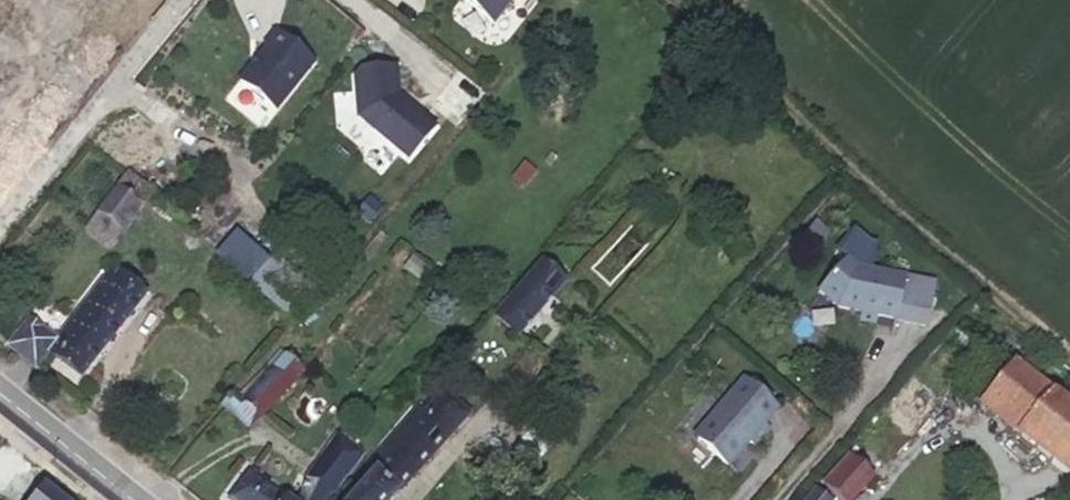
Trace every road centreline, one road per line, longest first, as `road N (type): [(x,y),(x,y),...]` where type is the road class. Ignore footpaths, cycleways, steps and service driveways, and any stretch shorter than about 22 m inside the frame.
road 1 (track): [(688,0),(828,154),(1069,353)]
road 2 (secondary): [(0,397),(129,499)]

